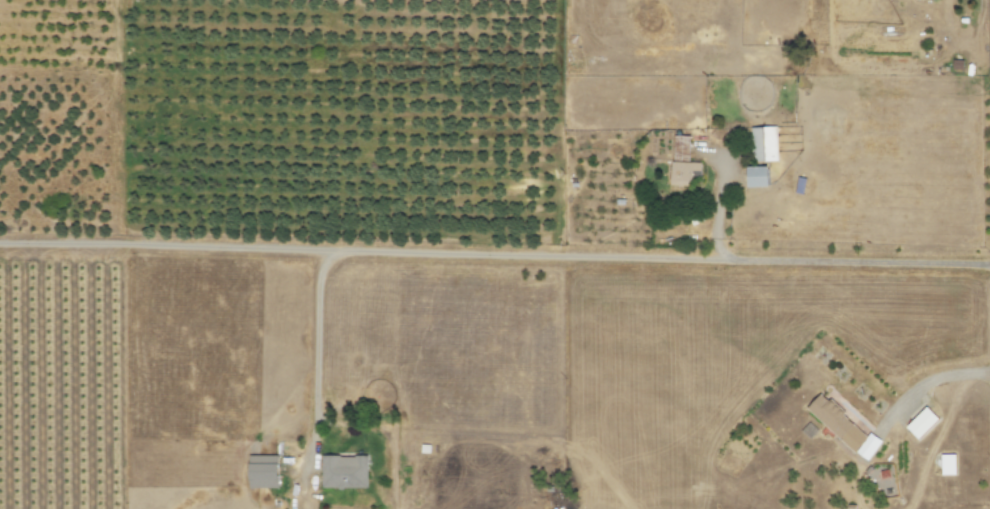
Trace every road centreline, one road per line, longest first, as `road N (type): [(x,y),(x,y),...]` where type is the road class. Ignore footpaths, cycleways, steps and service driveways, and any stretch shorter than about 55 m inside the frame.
road 1 (residential): [(989,264),(0,244)]
road 2 (track): [(114,244),(116,0)]

